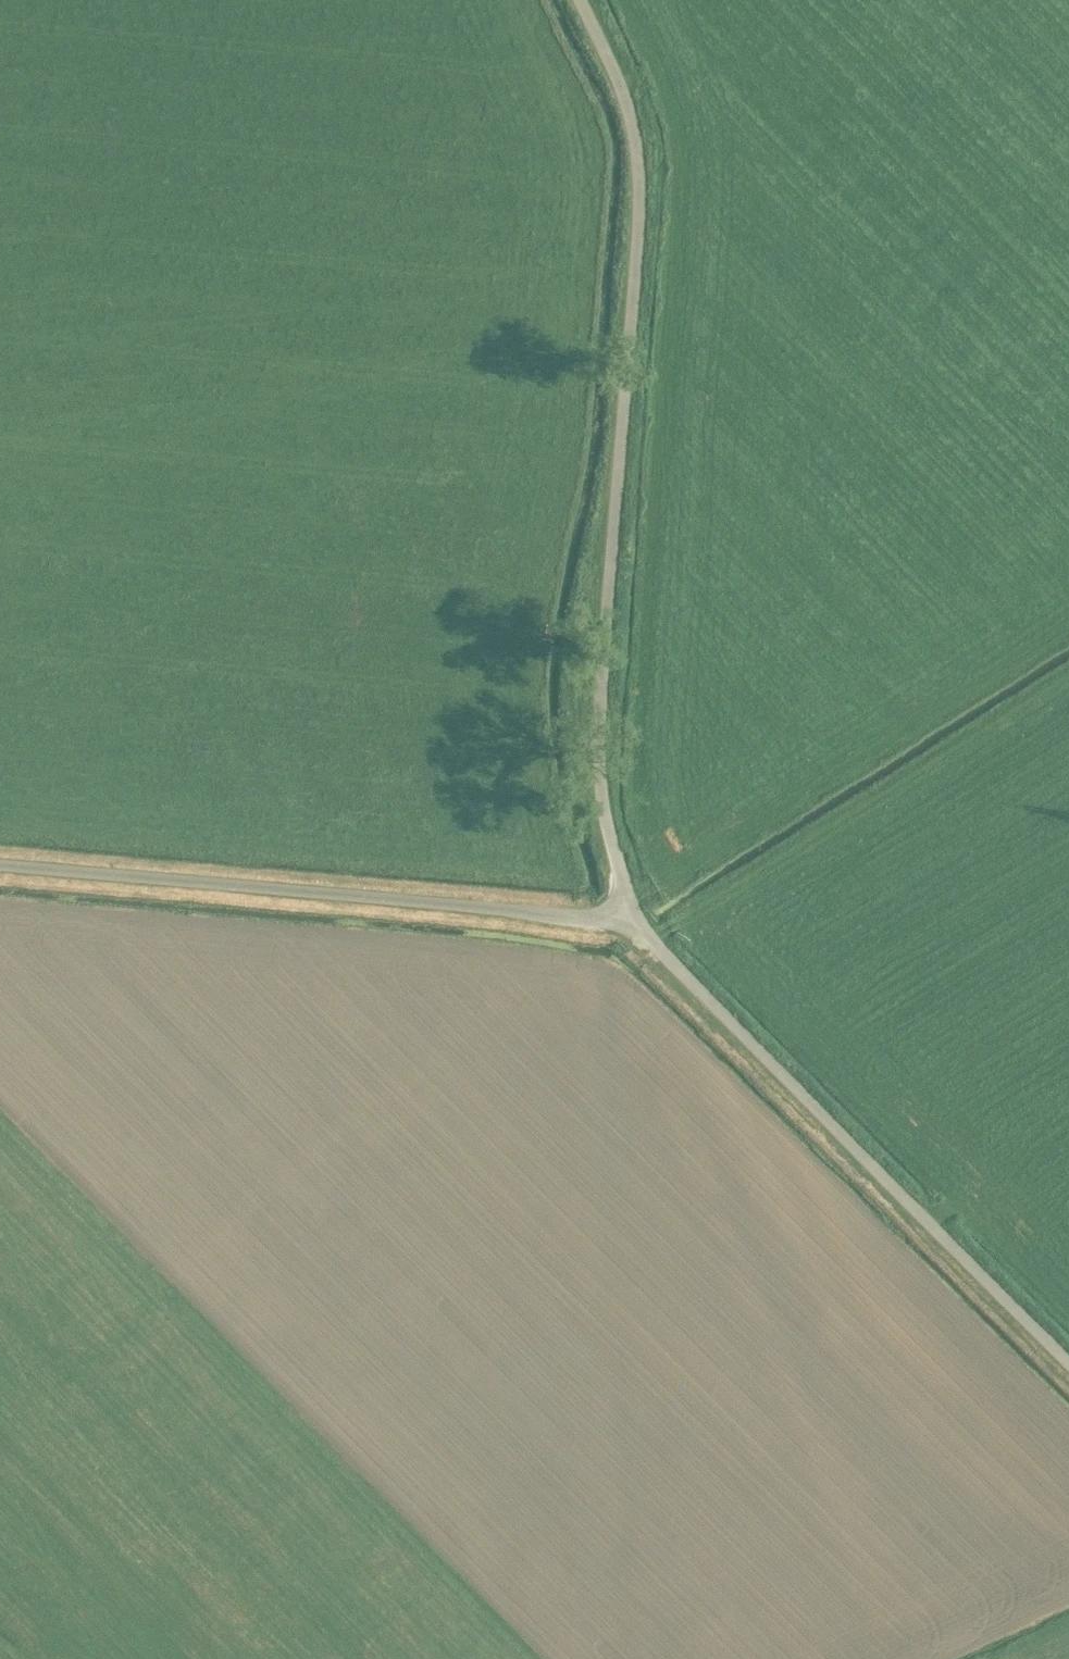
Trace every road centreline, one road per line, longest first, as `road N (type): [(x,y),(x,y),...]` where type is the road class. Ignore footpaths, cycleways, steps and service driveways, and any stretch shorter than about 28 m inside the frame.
road 1 (unclassified): [(628,914),(598,764),(635,181),(631,126),(580,0)]
road 2 (unclassified): [(0,860),(628,914)]
road 3 (unclassified): [(1068,1360),(628,914)]

